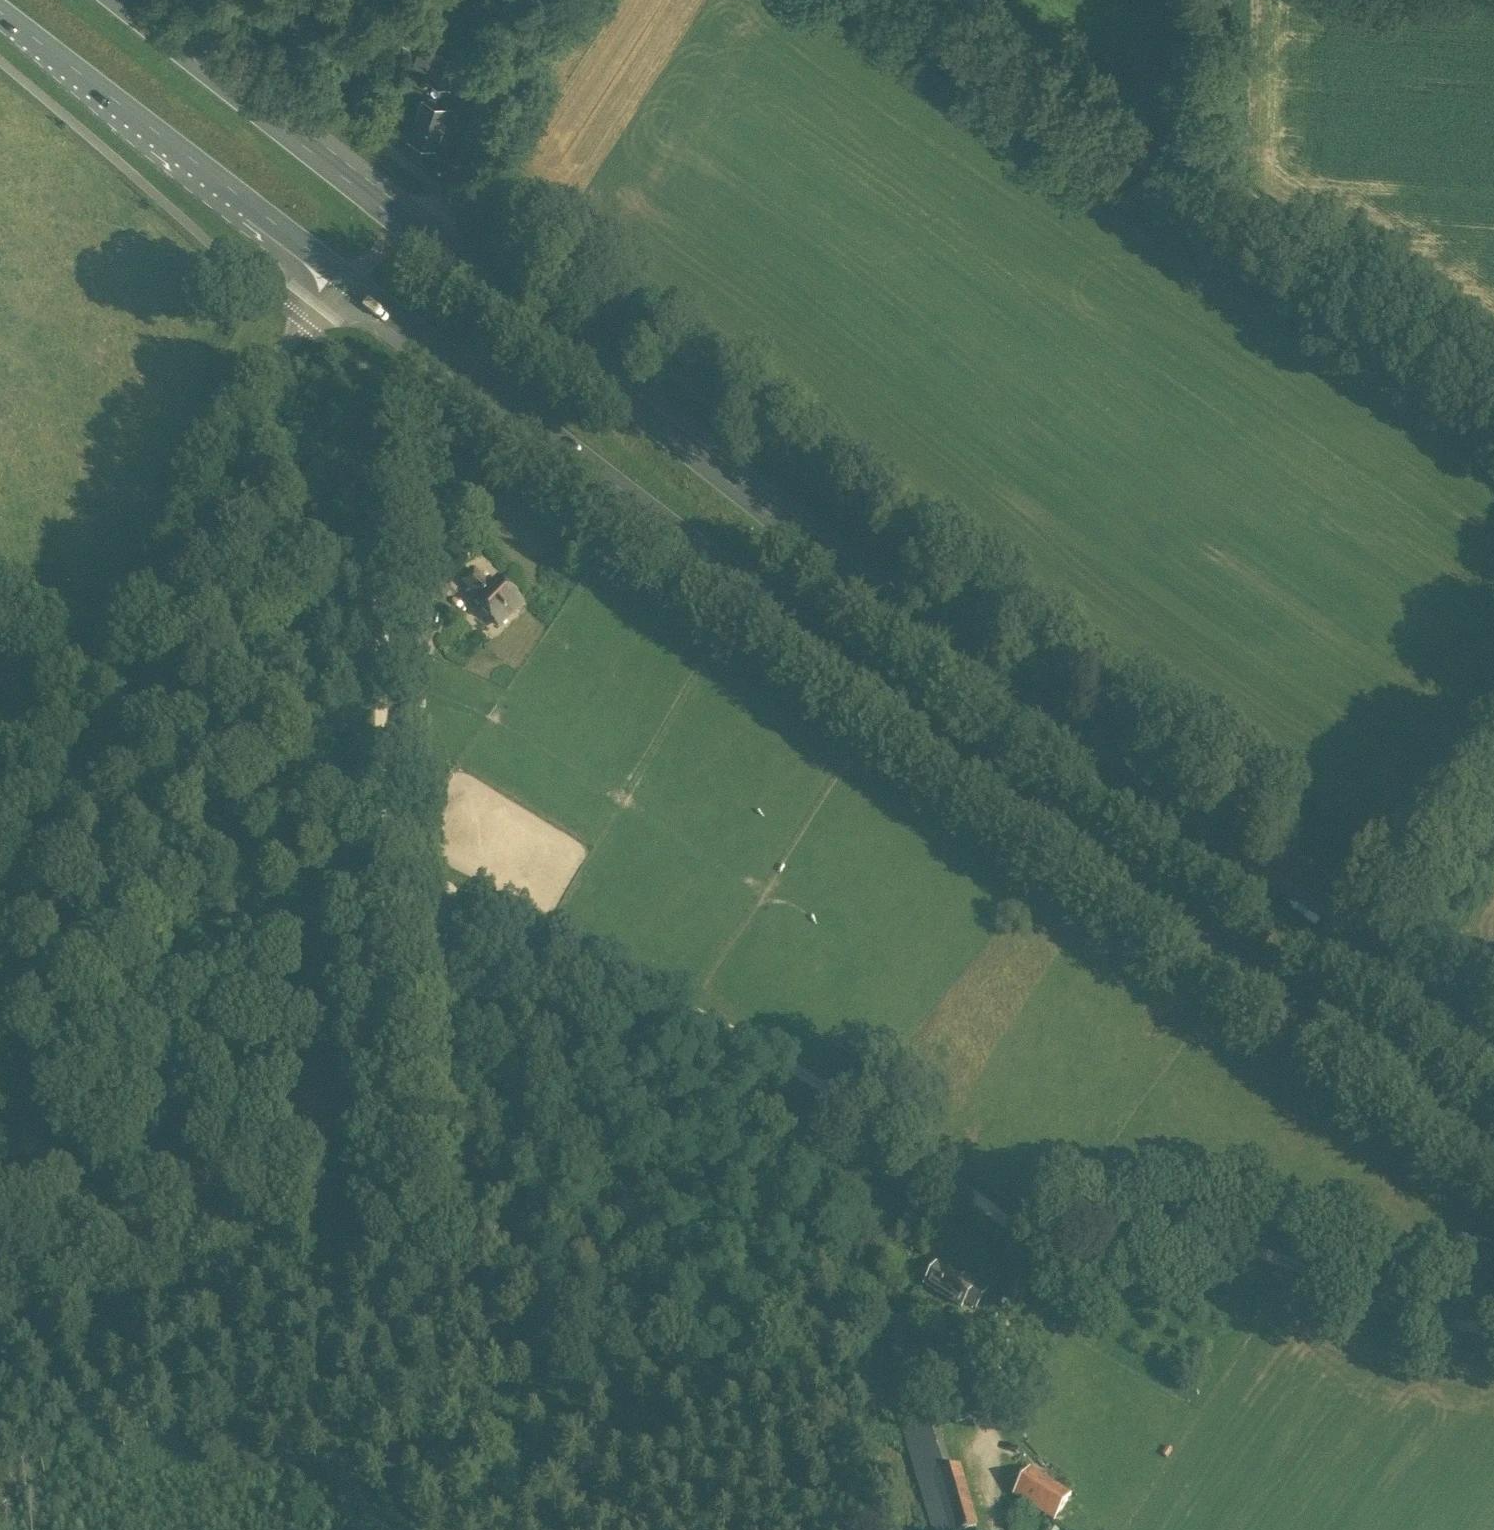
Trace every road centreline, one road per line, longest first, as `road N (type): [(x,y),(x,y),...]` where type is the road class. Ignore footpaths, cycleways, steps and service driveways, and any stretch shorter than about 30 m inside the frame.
road 1 (primary): [(344,283),(1493,1144)]
road 2 (primary): [(1493,1061),(1153,812),(405,226)]
road 3 (track): [(177,521),(369,565),(375,581),(384,889),(451,1529)]
road 4 (track): [(1119,1256),(1049,1248),(1023,1234),(763,1048),(383,860)]
road 5 (track): [(1493,406),(915,0)]
road 6 (unclassified): [(109,690),(211,450),(296,330),(344,283)]
road 7 (primary): [(0,14),(344,283)]
road 8 (primary): [(405,226),(119,0)]
road 9 (track): [(1119,1256),(1034,1312),(998,1359),(993,1529)]
road 10 (unclassified): [(405,226),(448,195),(517,0)]
road 11 (track): [(1212,207),(1224,0)]
road 12 (track): [(109,690),(0,630)]

